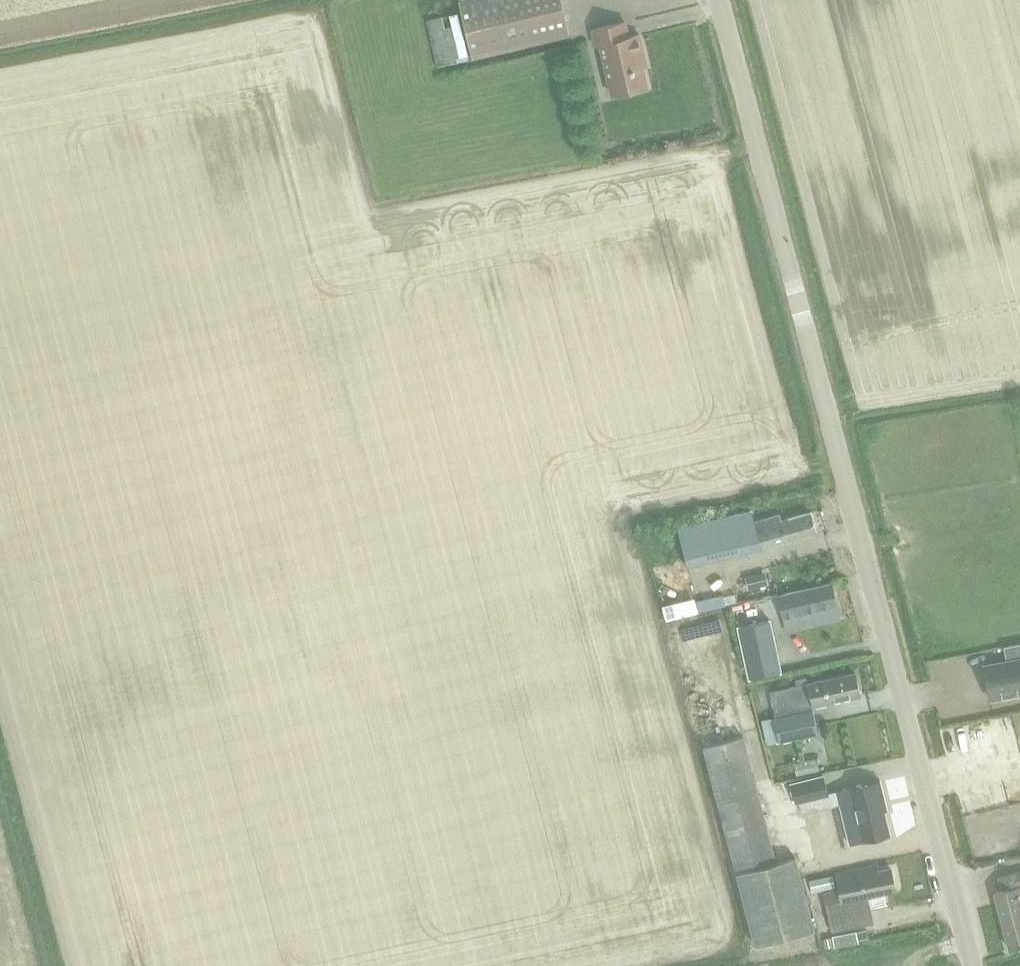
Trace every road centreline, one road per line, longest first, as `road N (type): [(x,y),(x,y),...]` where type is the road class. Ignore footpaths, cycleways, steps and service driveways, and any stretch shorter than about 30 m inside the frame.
road 1 (tertiary): [(965,965),(722,0)]

